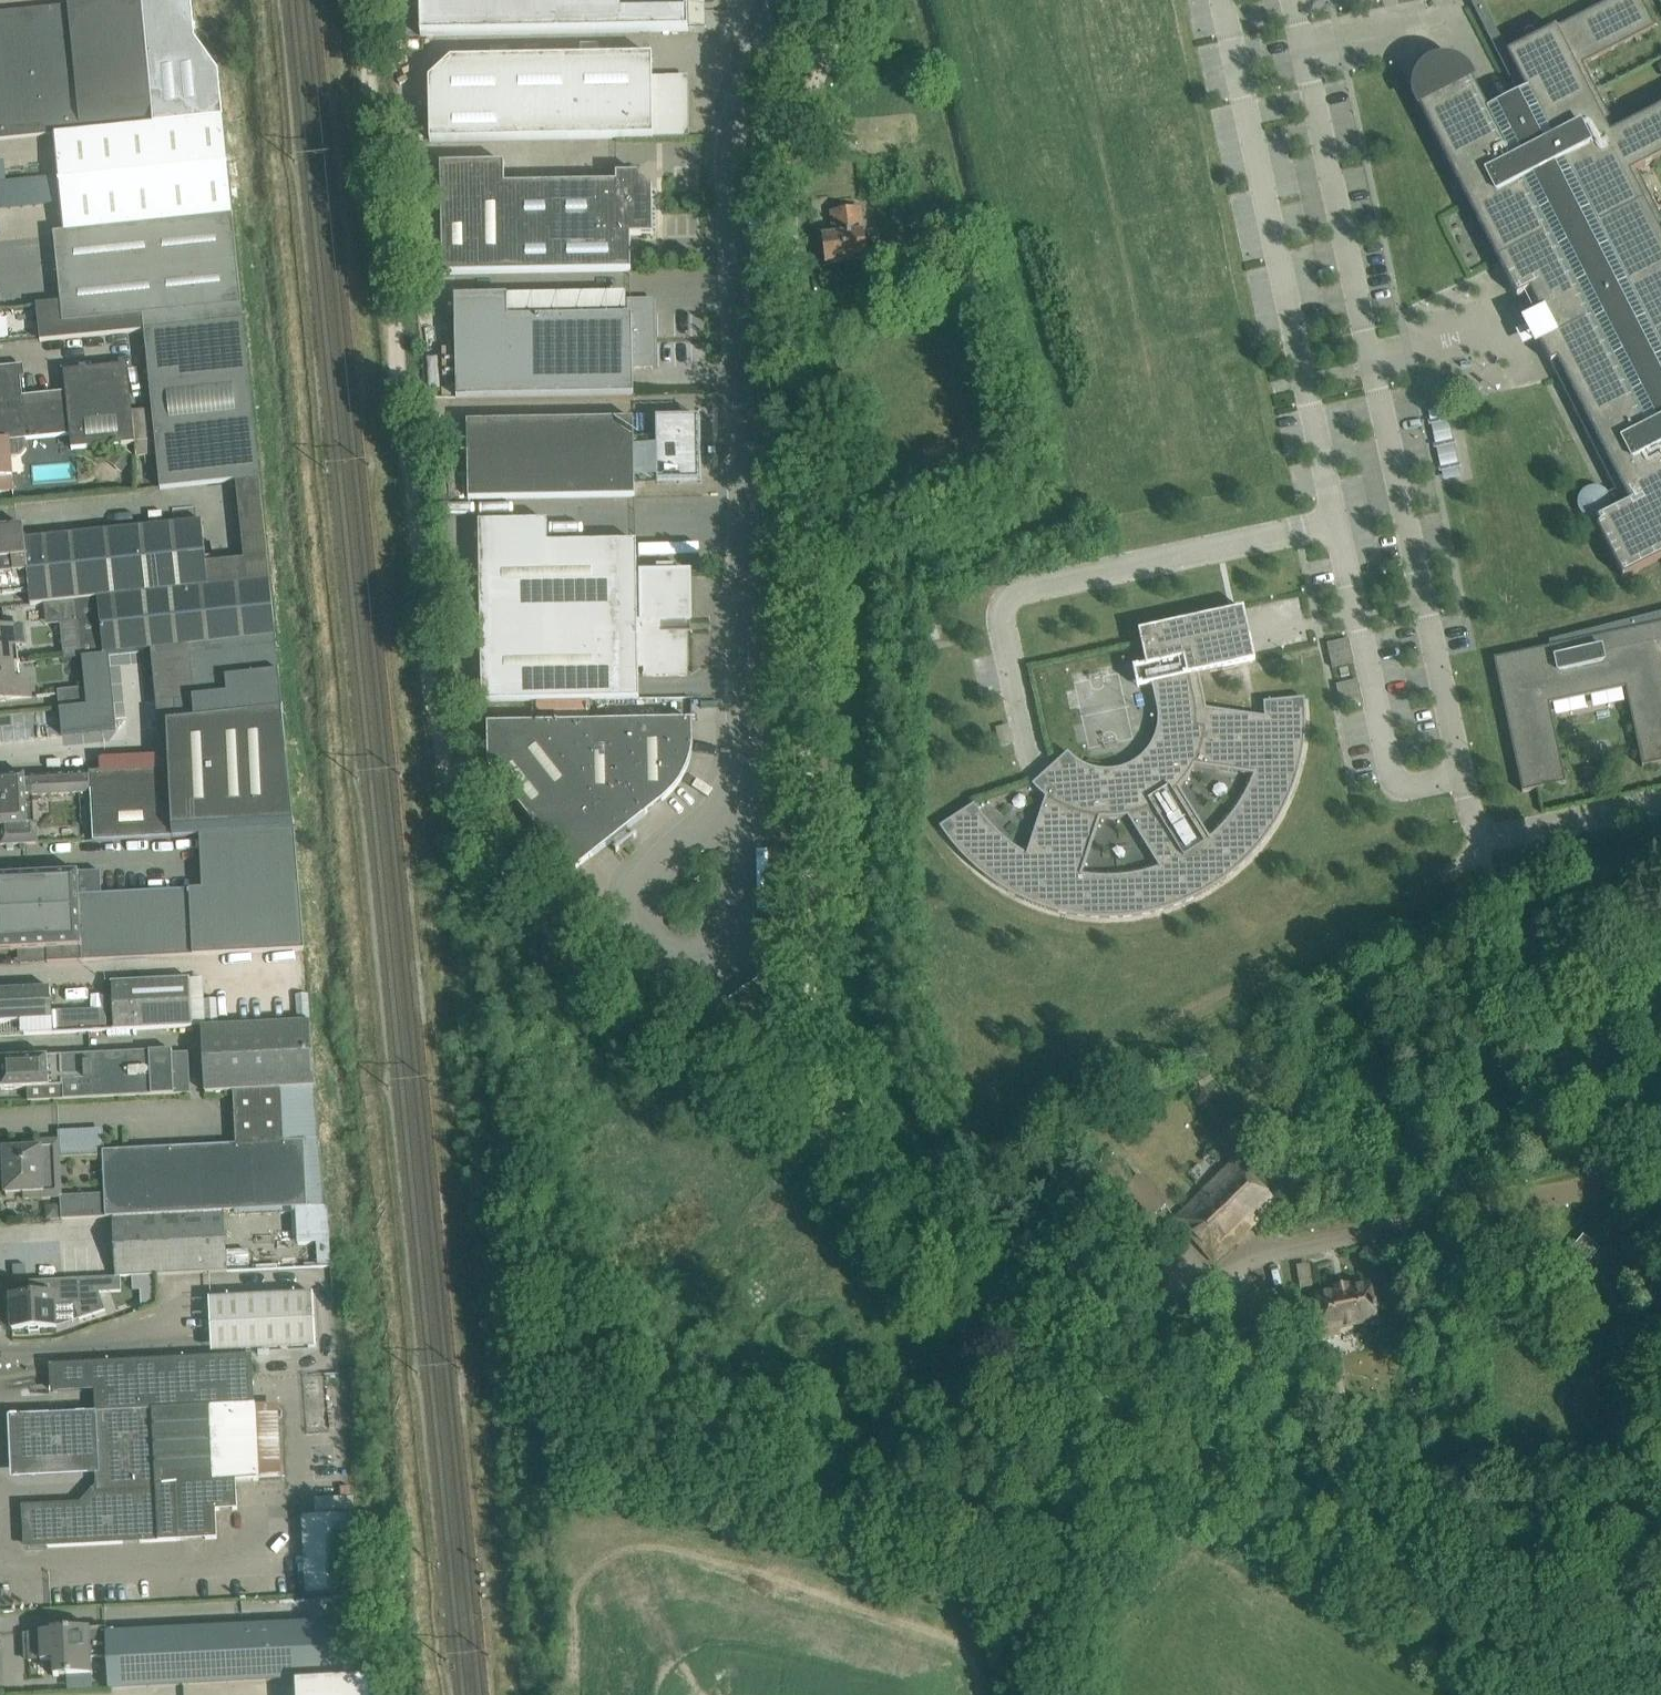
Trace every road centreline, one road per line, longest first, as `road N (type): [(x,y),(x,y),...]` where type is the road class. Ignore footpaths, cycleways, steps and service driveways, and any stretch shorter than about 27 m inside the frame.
road 1 (track): [(847,1165),(667,1033),(555,933),(445,760),(359,0)]
road 2 (track): [(852,0),(801,123),(795,166),(809,442),(809,961),(847,1165)]
road 3 (track): [(1542,1694),(1445,1621),(1025,1374),(964,1324),(847,1165)]
road 4 (residential): [(1292,0),(1462,772),(1484,835)]
road 5 (unclassified): [(737,799),(742,520),(730,146),(734,116),(781,0)]
road 6 (track): [(1484,835),(1458,877),(867,1193)]
road 7 (residential): [(1336,520),(1021,589),(1006,599),(1003,630),(1028,747),(1041,765)]
road 8 (track): [(1058,1694),(1036,1536),(964,1324)]
road 9 (residential): [(1660,1148),(1635,1144),(1589,1112),(1483,877),(1484,835)]
road 10 (residential): [(1297,1250),(1660,1174)]
road 11 (unclassified): [(647,942),(685,958),(722,941),(737,903),(737,799)]
road 12 (unclassified): [(737,799),(659,864),(640,906),(647,942)]
road 13 (residential): [(1484,835),(1660,805)]
road 14 (unclassified): [(1660,1400),(1637,1532)]

